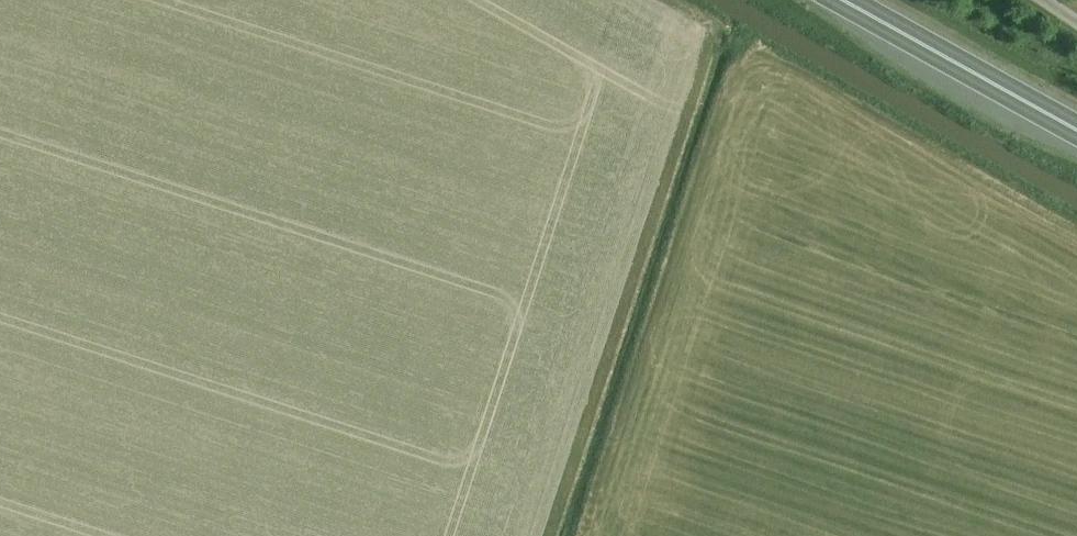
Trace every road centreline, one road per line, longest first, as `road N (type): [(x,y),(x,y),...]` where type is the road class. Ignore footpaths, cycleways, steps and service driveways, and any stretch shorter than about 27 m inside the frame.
road 1 (trunk): [(1076,131),(844,0)]

